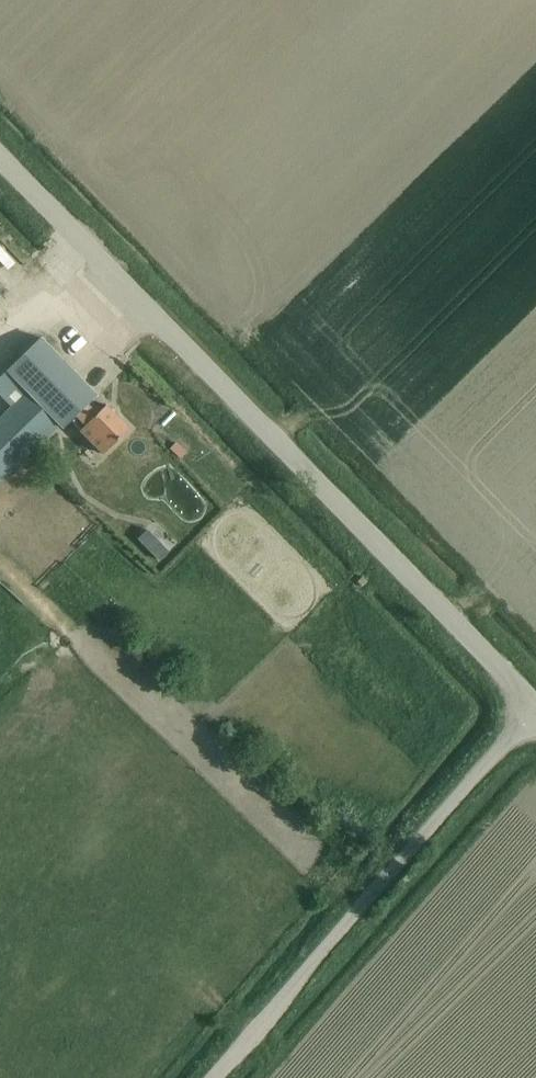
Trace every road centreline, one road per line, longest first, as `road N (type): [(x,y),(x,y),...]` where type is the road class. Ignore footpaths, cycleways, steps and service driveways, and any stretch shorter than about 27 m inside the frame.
road 1 (unclassified): [(533,714),(0,169)]
road 2 (unclassified): [(215,1077),(533,714)]

